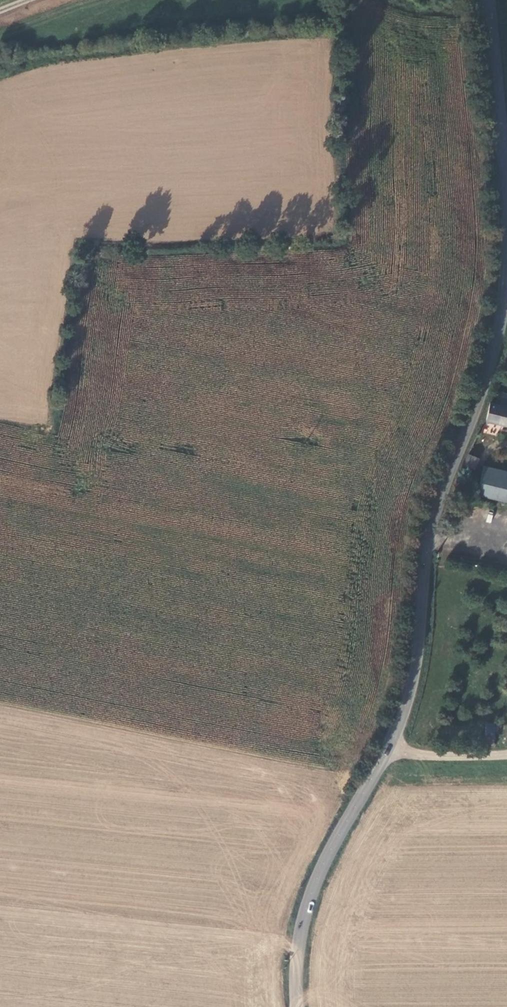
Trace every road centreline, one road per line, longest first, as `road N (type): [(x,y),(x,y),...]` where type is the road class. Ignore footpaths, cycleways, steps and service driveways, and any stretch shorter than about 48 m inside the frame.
road 1 (tertiary): [(297,1006),(299,942),(316,881),(402,718),(428,537),(478,403),(506,273)]
road 2 (tertiary): [(506,189),(488,0)]

